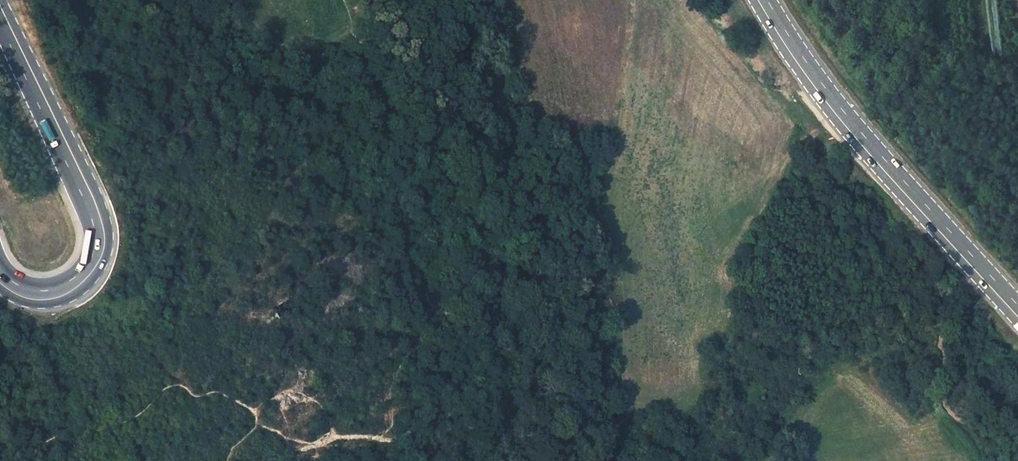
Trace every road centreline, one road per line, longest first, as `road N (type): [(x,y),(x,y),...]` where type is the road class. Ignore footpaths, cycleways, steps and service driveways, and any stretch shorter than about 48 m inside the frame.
road 1 (primary): [(1017,313),(837,114),(761,0)]
road 2 (primary): [(0,270),(25,290),(58,292),(89,271),(99,239),(93,208),(0,16)]

